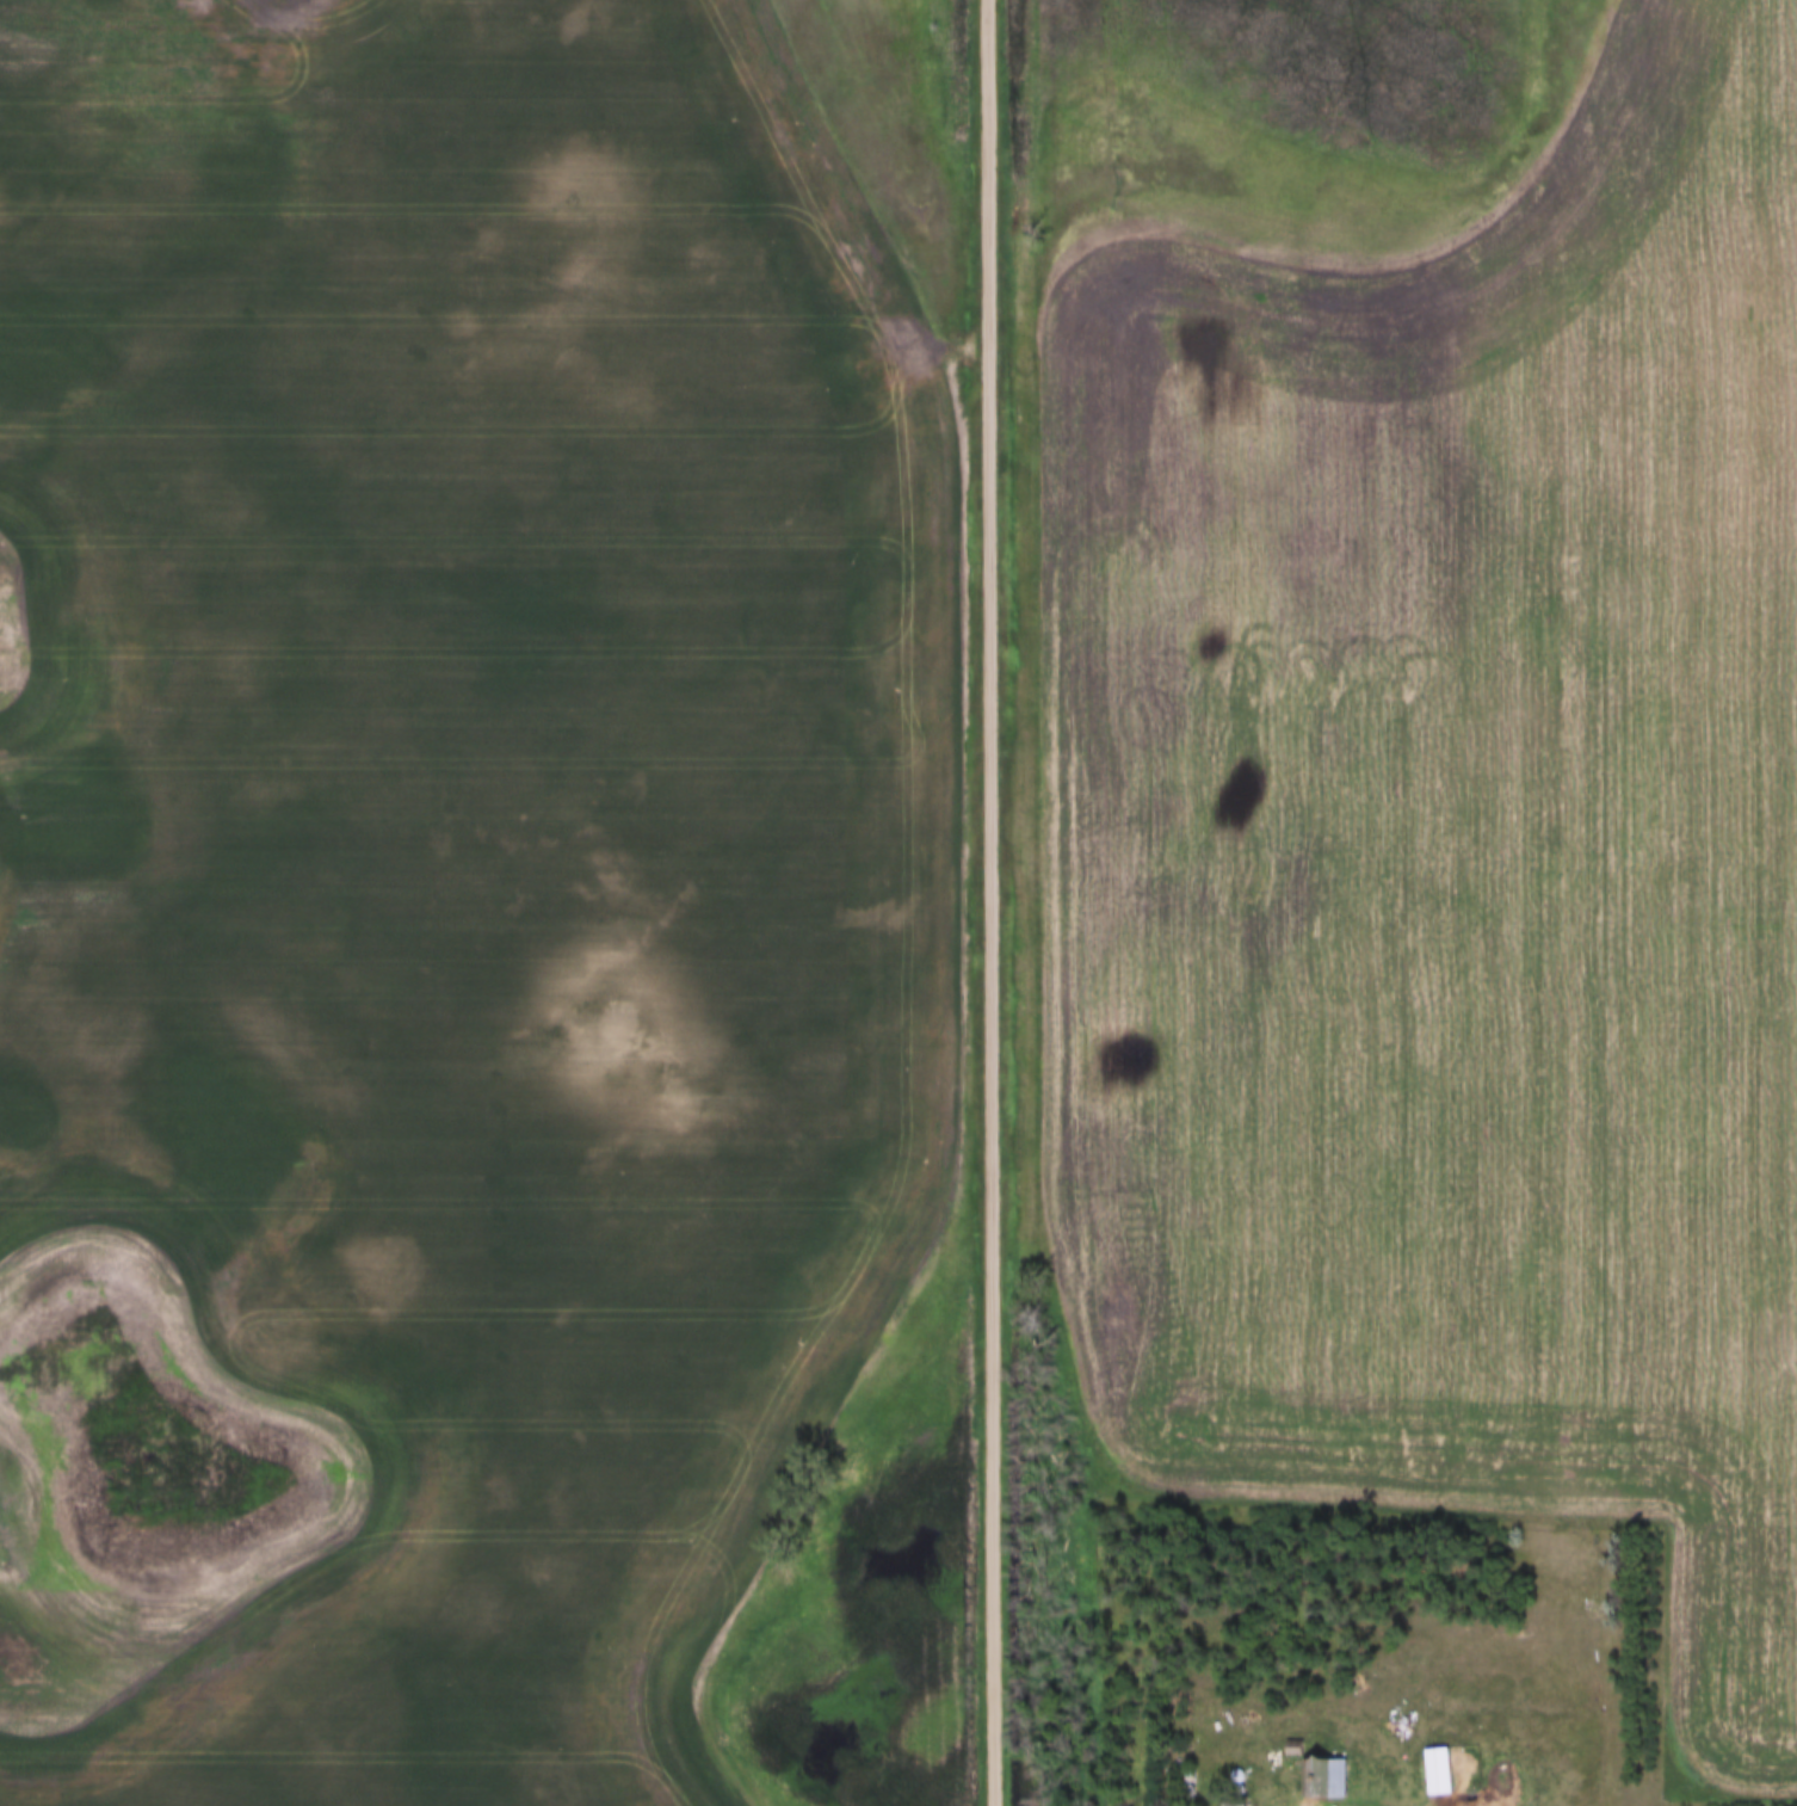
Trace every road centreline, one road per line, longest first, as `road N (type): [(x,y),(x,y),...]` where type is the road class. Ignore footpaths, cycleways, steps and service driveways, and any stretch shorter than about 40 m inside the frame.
road 1 (residential): [(987,0),(993,1805)]

